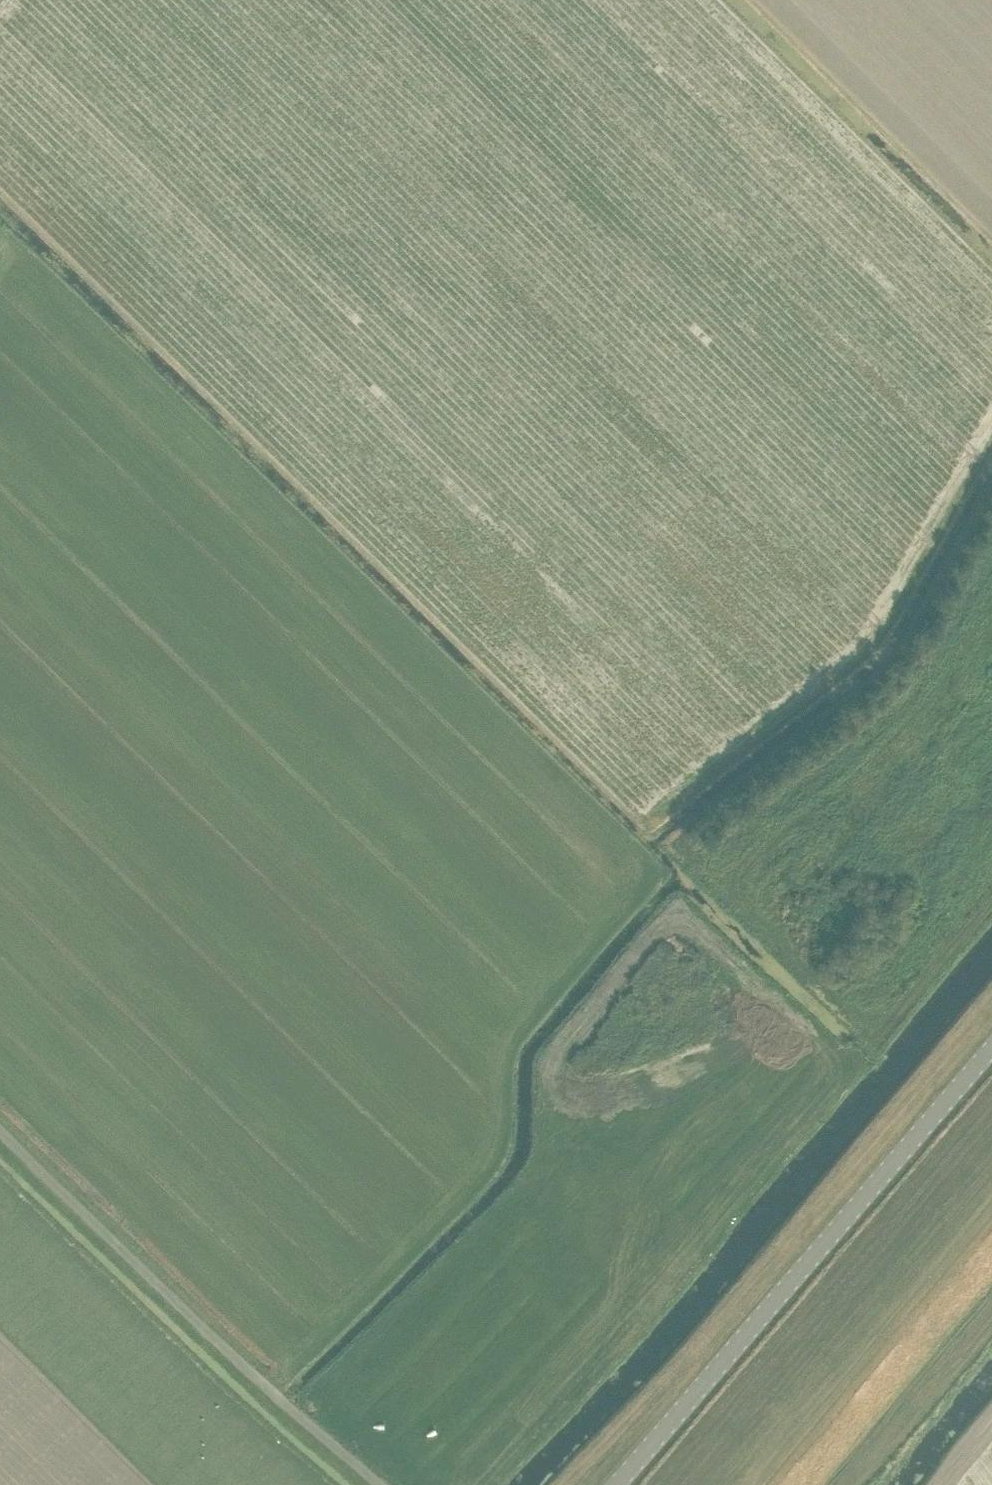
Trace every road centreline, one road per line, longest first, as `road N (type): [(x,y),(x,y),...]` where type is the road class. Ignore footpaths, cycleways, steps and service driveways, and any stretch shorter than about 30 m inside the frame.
road 1 (unclassified): [(611,1484),(856,1213),(991,1046)]
road 2 (track): [(0,1132),(240,1364),(380,1484)]

